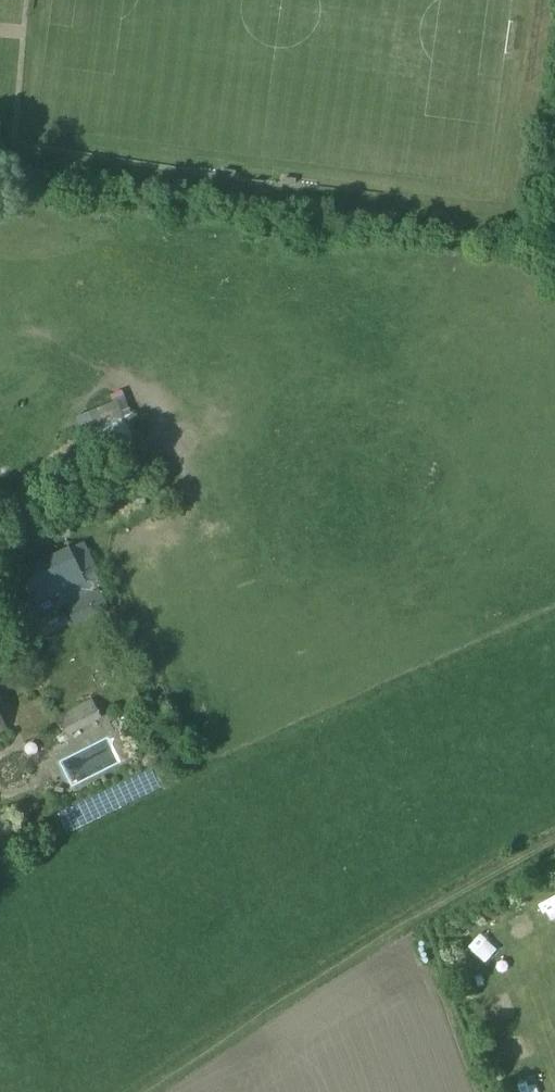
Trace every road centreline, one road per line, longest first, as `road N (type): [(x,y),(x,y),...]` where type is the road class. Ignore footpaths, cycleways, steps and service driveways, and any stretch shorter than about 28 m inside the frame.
road 1 (track): [(554,838),(298,987),(147,1091)]

